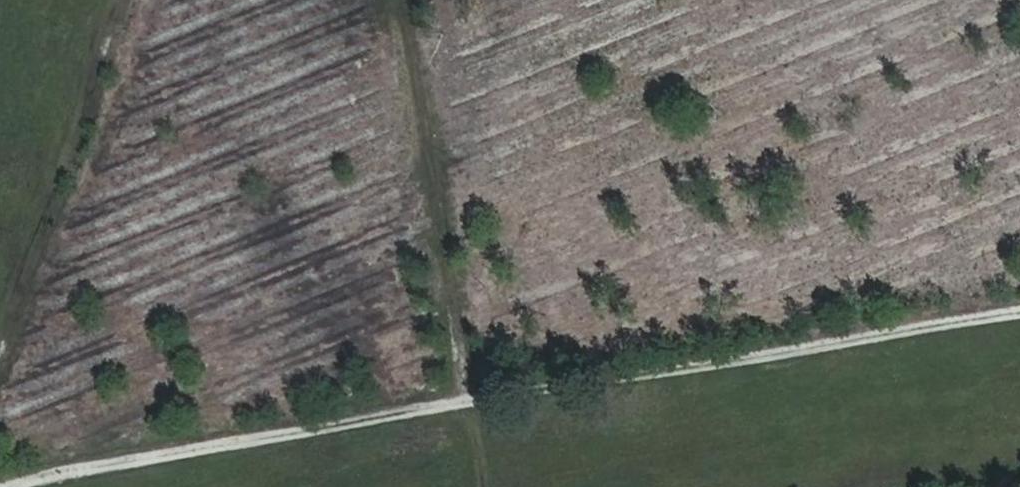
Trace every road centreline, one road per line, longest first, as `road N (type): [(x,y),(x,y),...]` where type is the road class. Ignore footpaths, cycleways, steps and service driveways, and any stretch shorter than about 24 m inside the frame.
road 1 (track): [(0,481),(1019,308)]
road 2 (track): [(394,0),(486,486)]

